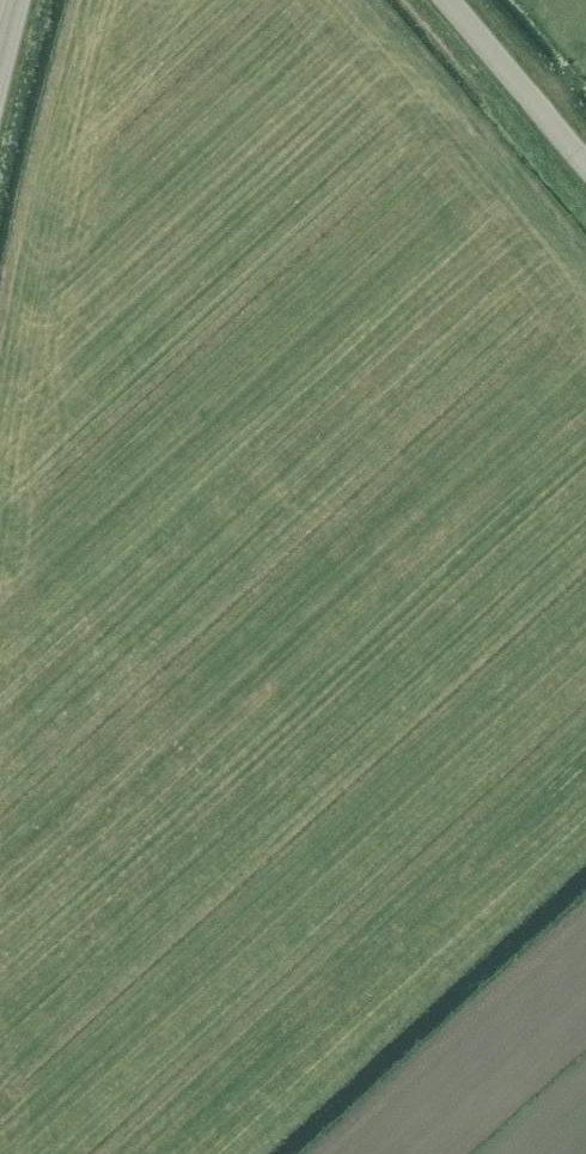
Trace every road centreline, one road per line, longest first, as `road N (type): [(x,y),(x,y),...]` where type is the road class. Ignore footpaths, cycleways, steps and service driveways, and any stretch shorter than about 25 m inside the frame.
road 1 (tertiary): [(585,168),(446,0)]

